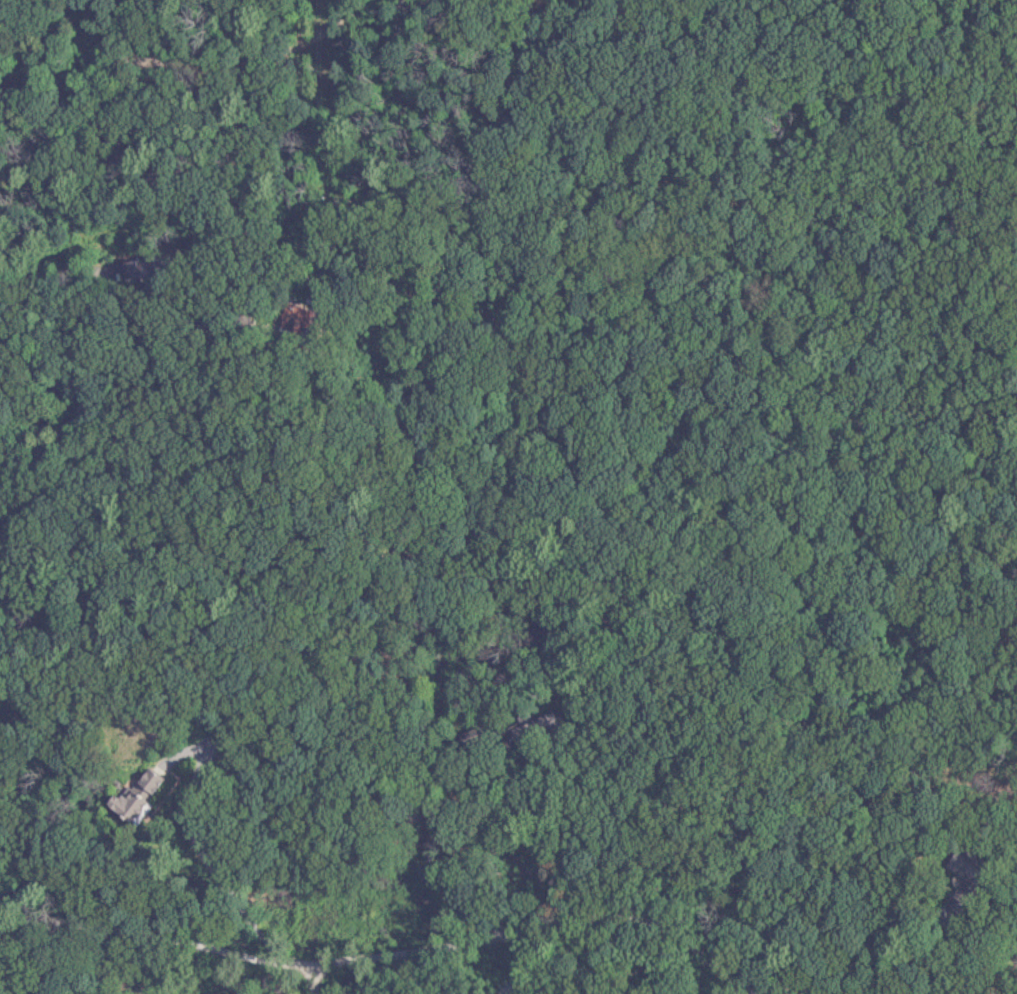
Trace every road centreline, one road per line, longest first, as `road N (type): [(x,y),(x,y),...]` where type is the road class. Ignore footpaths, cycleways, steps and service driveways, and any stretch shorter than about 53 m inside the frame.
road 1 (residential): [(735,993),(662,946),(622,931),(352,967),(175,939),(103,956),(41,943),(0,947)]
road 2 (residential): [(0,153),(52,138),(119,96),(179,82),(252,82),(398,0)]

